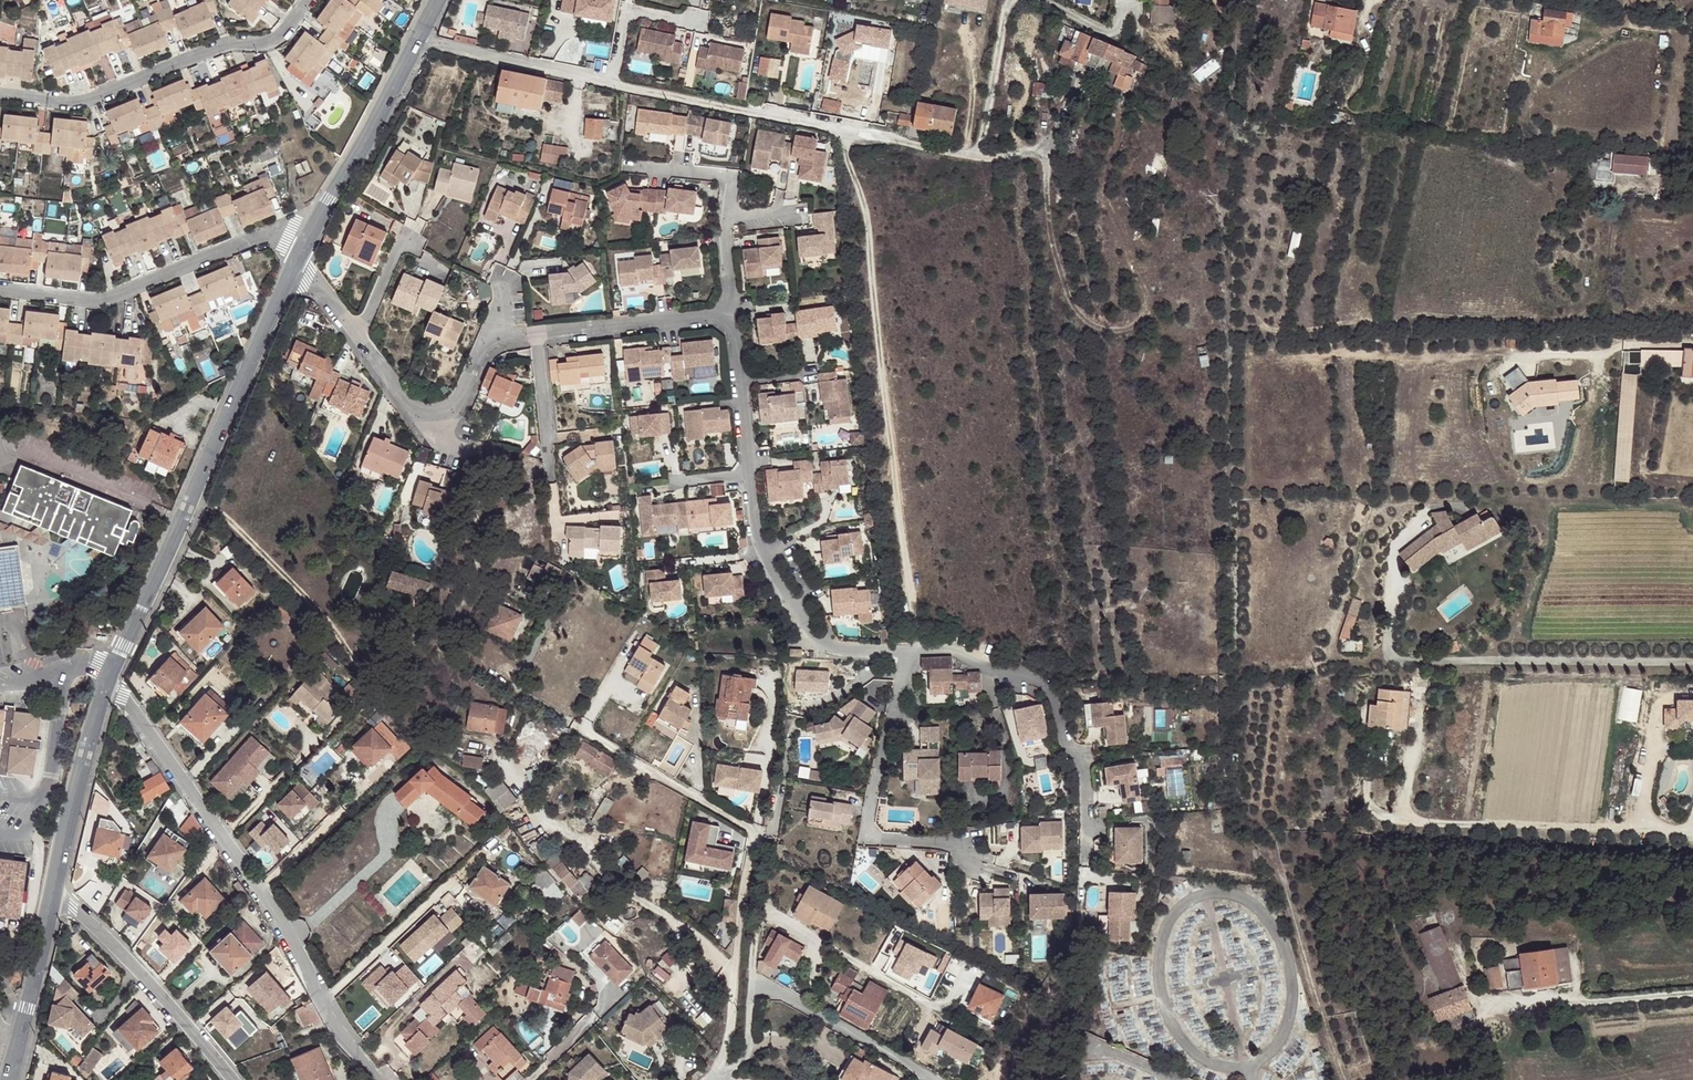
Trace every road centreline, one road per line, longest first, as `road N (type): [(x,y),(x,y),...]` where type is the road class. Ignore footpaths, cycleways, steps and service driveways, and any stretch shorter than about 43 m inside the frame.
road 1 (residential): [(416,41),(1009,160)]
road 2 (track): [(834,127),(866,210),(916,650)]
road 3 (residential): [(107,681),(308,239)]
road 4 (residential): [(107,681),(297,945),(337,1031),(381,1079)]
road 5 (residential): [(0,95),(93,99),(224,44),(264,44),(306,0)]
road 6 (residential): [(308,239),(273,231),(109,299),(0,289)]
road 7 (residential): [(230,1079),(117,947),(53,890)]
road 8 (track): [(191,500),(225,516),(372,675)]
road 9 (residential): [(308,239),(416,41)]
road 10 (residential): [(53,890),(107,681)]
road 11 (residential): [(11,1079),(53,890)]
road 12 (track): [(1692,346),(1622,346),(1527,362)]

